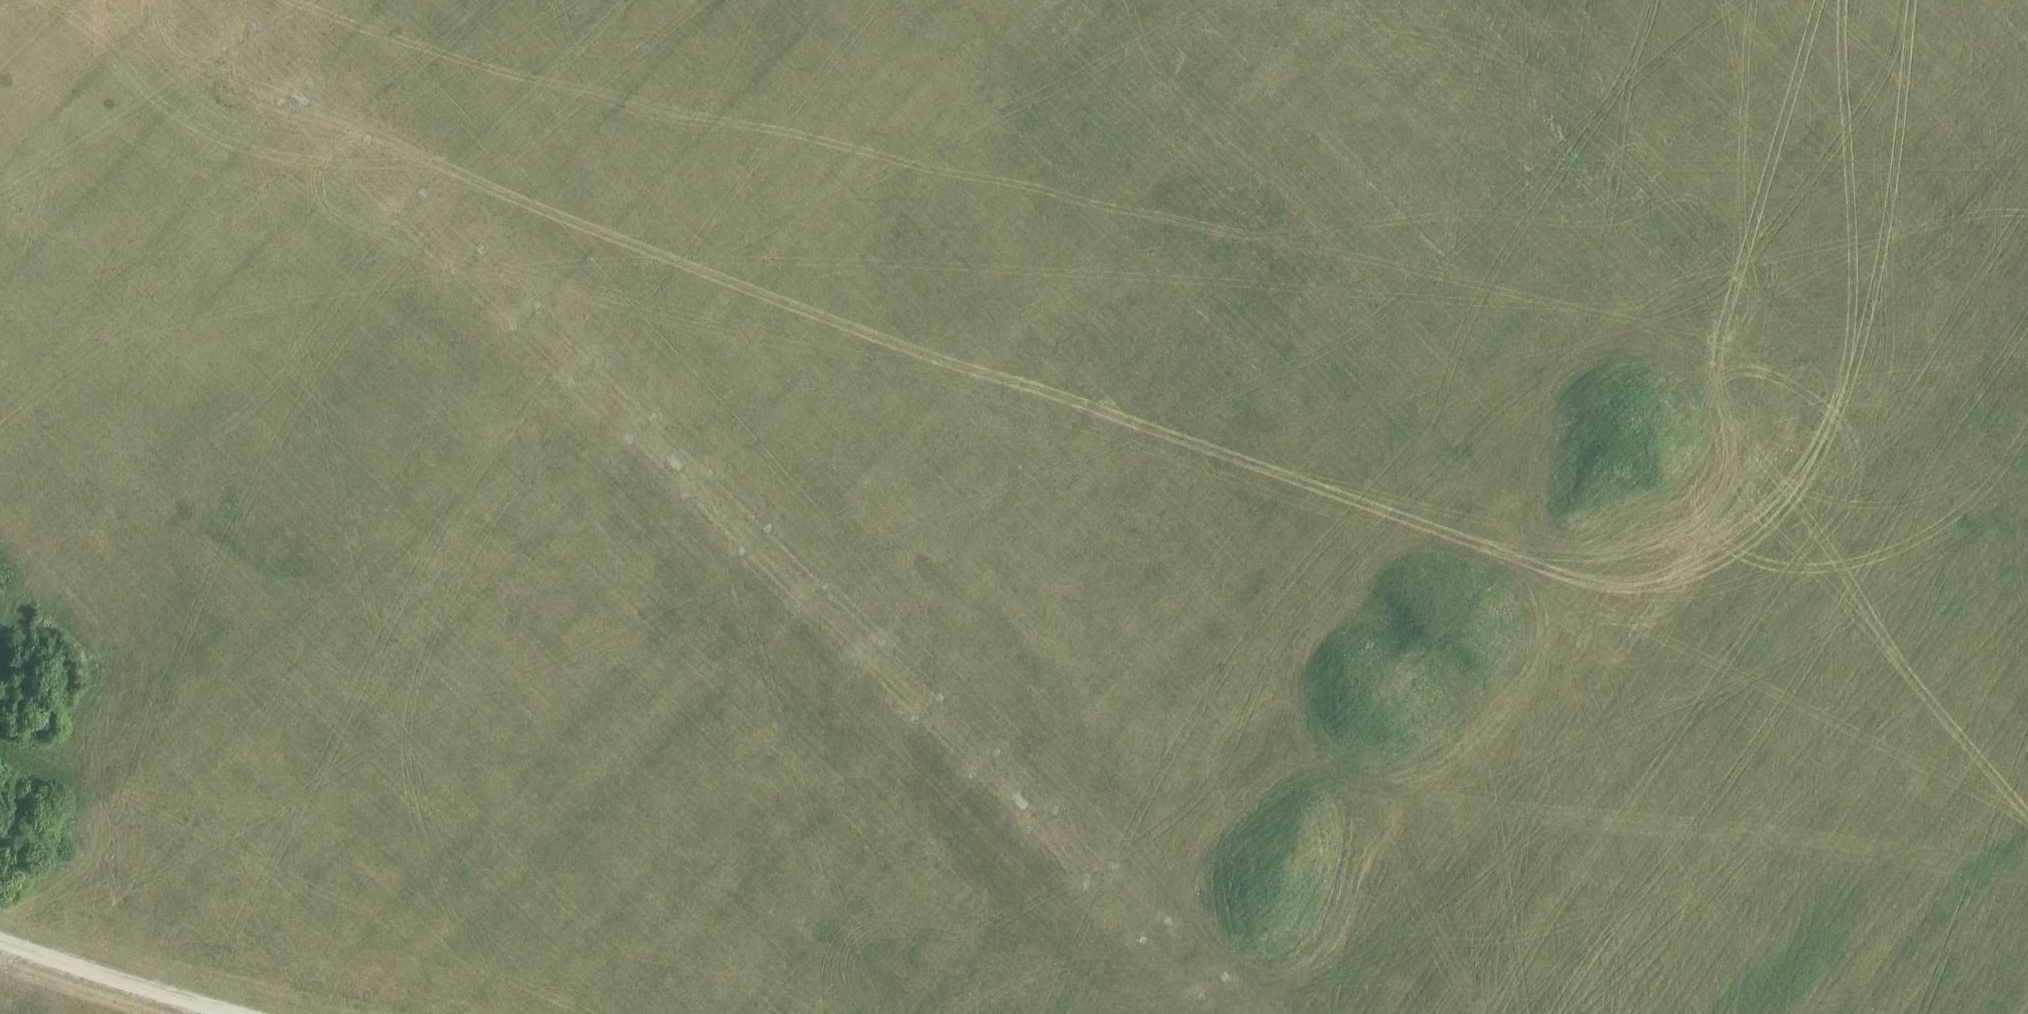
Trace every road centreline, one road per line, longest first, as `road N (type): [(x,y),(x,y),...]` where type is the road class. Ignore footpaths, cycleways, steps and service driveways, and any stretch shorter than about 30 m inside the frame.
road 1 (track): [(236,1013),(0,941)]

